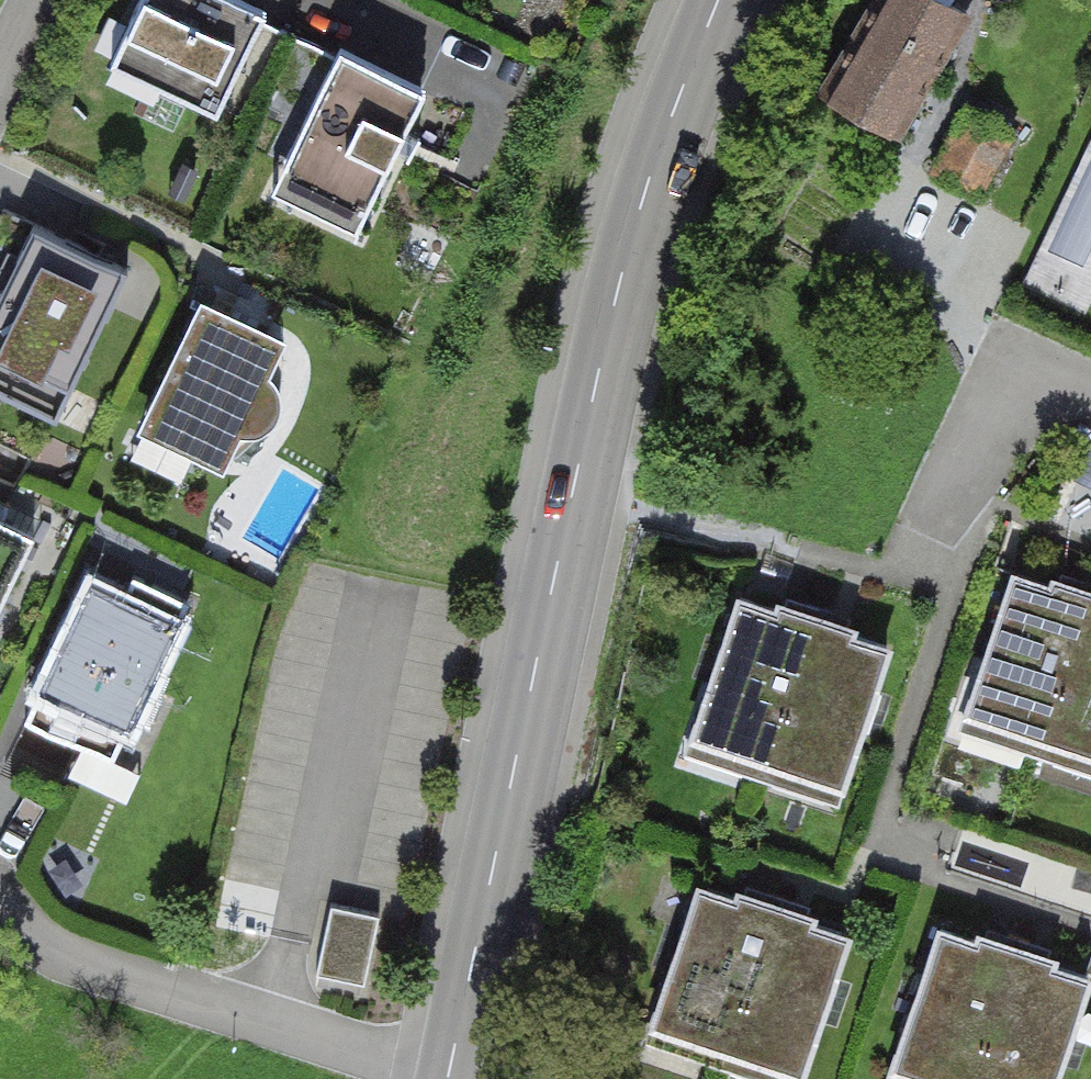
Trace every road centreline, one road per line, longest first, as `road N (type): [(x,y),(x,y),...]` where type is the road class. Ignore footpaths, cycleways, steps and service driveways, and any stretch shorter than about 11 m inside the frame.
road 1 (primary): [(719,0),(663,135),(612,315),(451,1078)]
road 2 (residential): [(952,583),(880,843),(930,873),(1090,933)]
road 3 (residential): [(0,901),(37,942),(425,1078)]
road 4 (residential): [(1090,400),(1017,366),(951,508),(952,583)]
road 5 (residential): [(952,583),(797,550)]
road 6 (residential): [(51,0),(0,113)]

